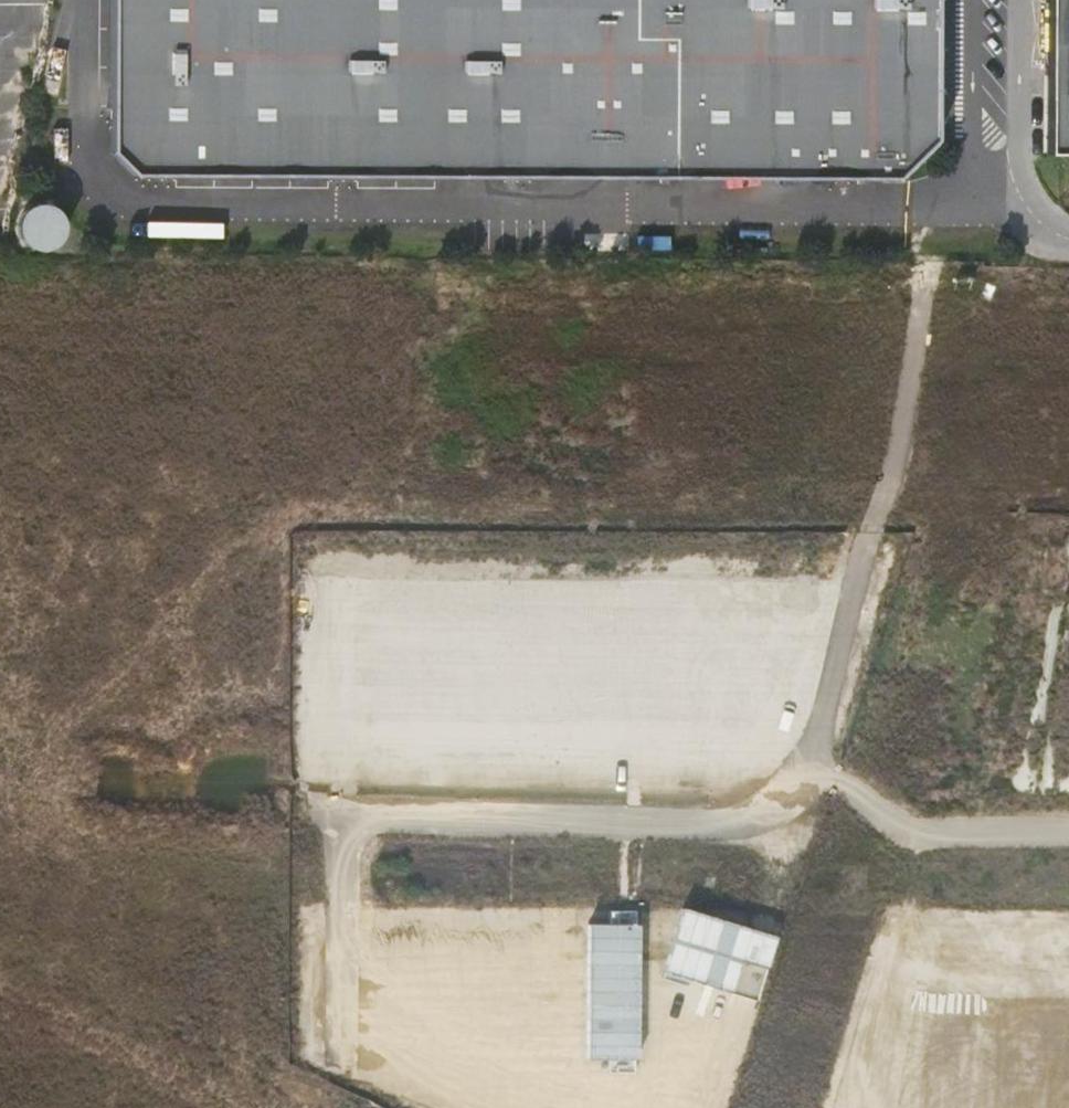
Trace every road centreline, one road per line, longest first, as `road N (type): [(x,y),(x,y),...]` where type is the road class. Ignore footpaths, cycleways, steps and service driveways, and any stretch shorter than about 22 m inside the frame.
road 1 (unclassified): [(983,500),(0,493)]
road 2 (unclassified): [(779,1107),(946,540),(983,500)]
road 3 (unclassified): [(983,500),(1002,198)]

